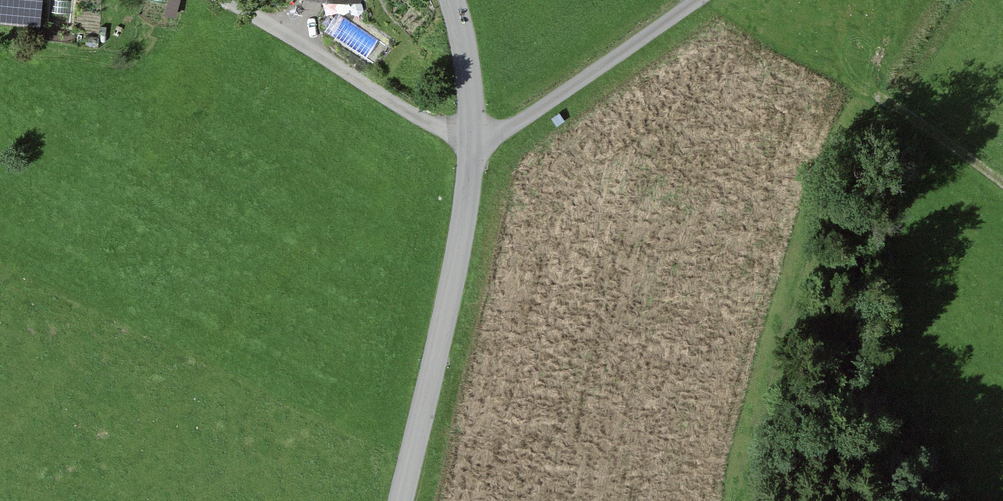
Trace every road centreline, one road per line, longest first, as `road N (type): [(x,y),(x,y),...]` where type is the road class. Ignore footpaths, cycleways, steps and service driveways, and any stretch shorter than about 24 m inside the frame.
road 1 (tertiary): [(472,141),(449,304),(401,500)]
road 2 (residential): [(220,5),(472,141)]
road 3 (residential): [(472,141),(512,126),(696,0)]
road 4 (track): [(878,97),(1002,181)]
road 5 (tertiary): [(453,0),(469,72),(472,141)]

